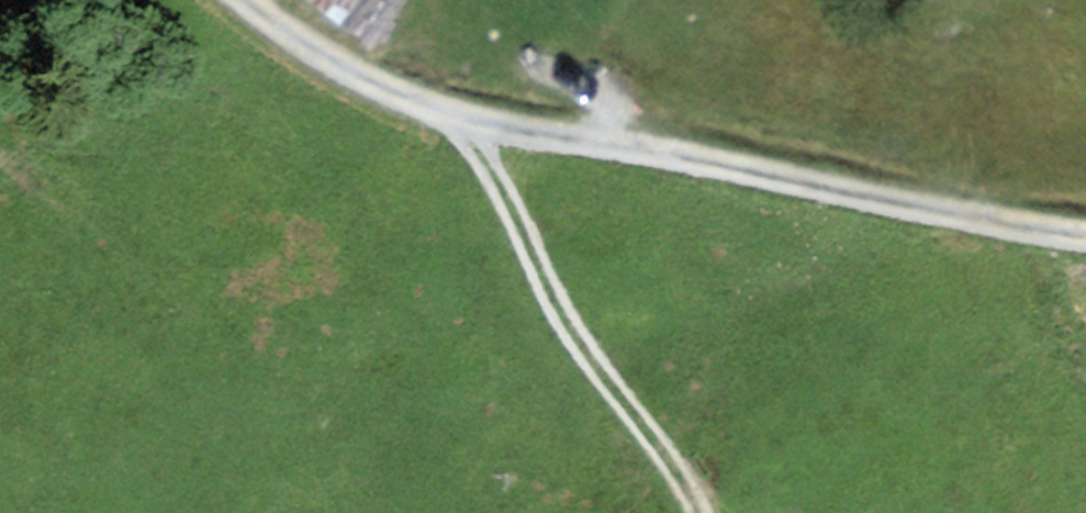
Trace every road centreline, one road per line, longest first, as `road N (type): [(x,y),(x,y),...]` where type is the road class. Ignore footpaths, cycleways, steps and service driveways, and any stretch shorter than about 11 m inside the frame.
road 1 (track): [(221,0),(294,56),(451,126),(1085,239)]
road 2 (track): [(451,126),(508,212),(558,328),(695,512)]

